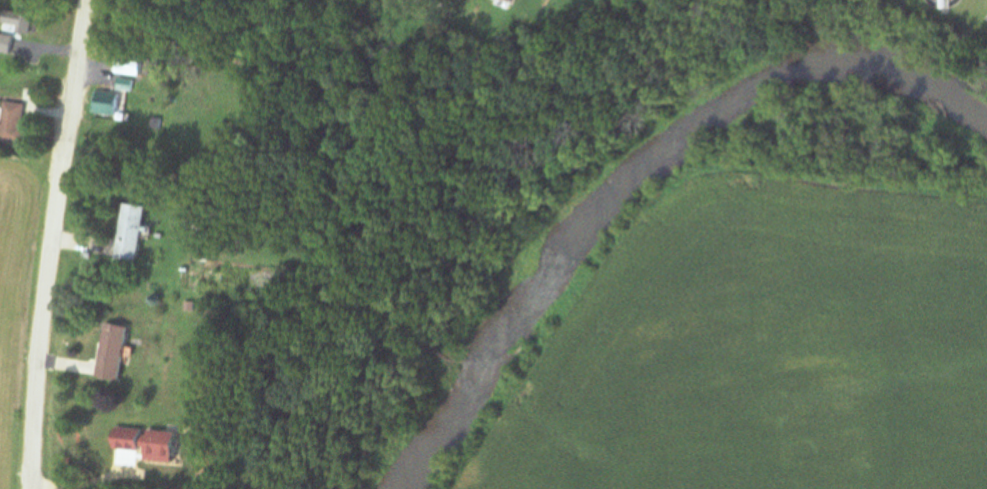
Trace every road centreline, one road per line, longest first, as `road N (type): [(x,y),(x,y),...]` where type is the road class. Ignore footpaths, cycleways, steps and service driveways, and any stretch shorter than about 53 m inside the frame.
road 1 (secondary): [(33,488),(34,385),(86,0)]

